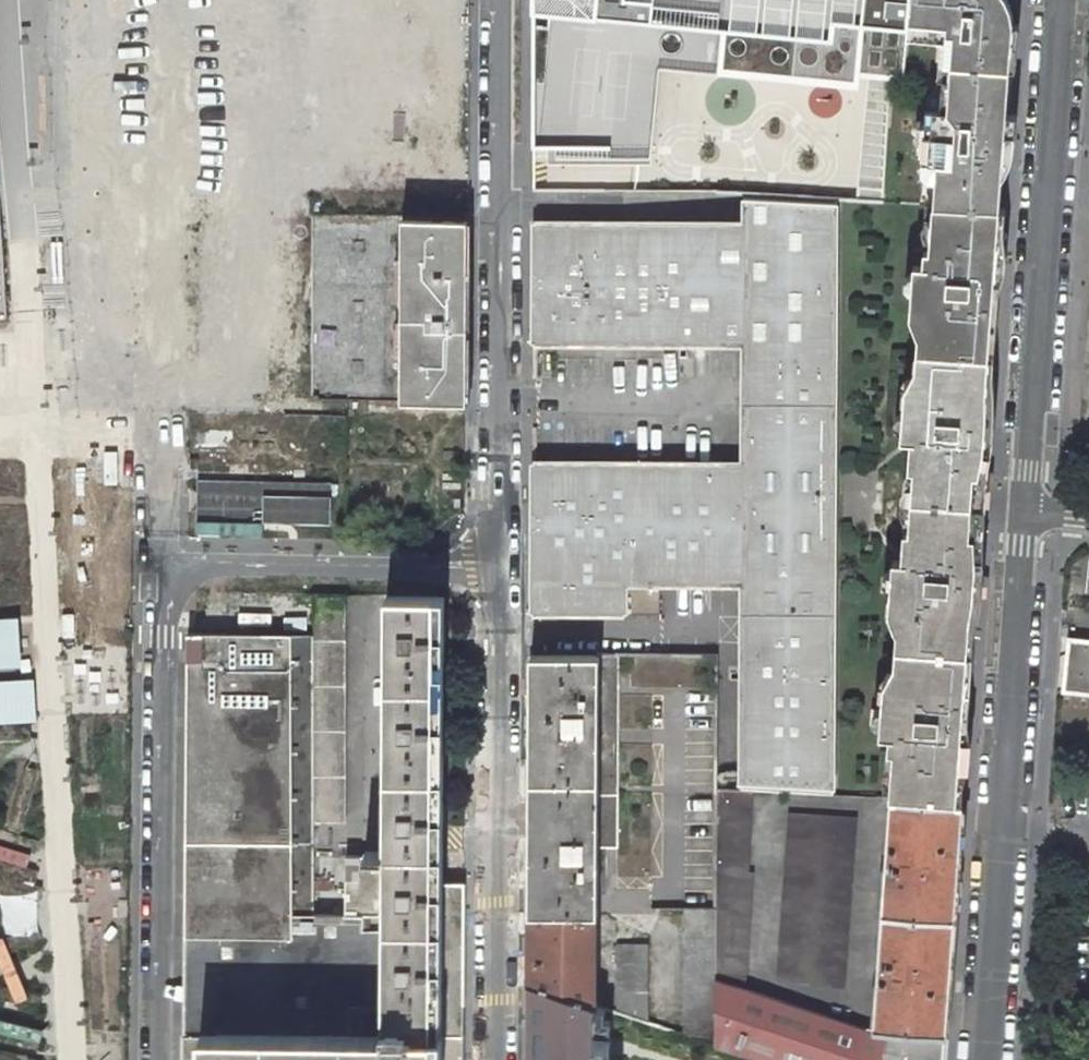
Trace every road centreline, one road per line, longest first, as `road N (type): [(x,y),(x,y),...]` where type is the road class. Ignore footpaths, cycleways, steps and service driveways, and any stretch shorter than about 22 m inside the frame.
road 1 (unclassified): [(160,1059),(166,566),(507,572)]
road 2 (residential): [(507,572),(498,405),(501,0)]
road 3 (residential): [(987,1059),(1024,523)]
road 4 (residential): [(1024,523),(1062,0)]
road 5 (residential): [(502,1059),(507,572)]

